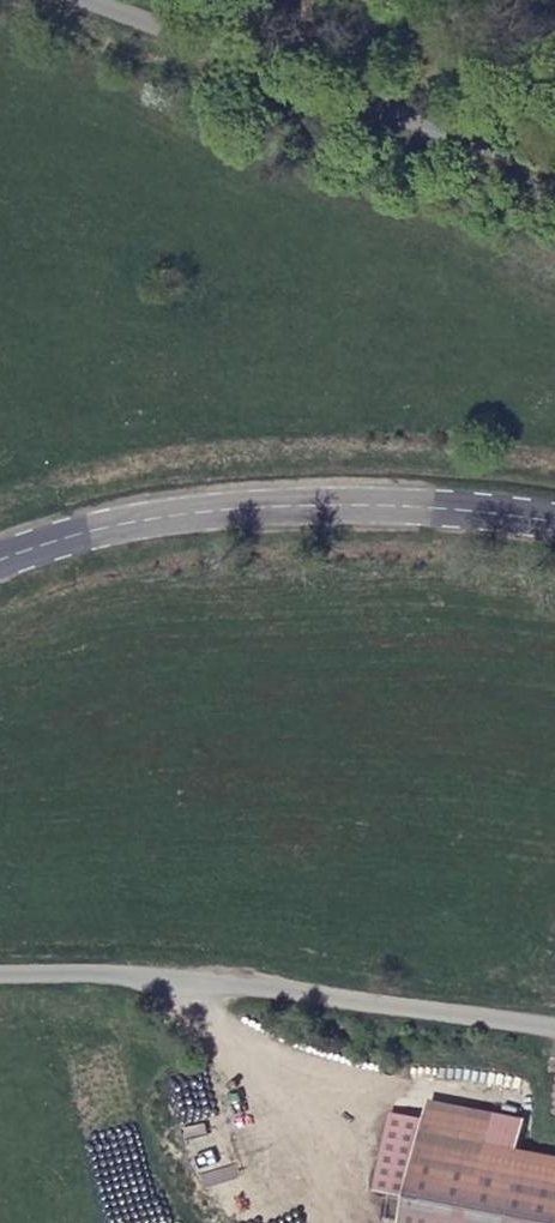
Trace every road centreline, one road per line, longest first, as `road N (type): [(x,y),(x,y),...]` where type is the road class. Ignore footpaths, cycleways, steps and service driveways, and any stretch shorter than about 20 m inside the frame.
road 1 (secondary): [(554,526),(454,508),(295,506),(131,520),(0,566)]
road 2 (unclassified): [(0,974),(554,1031)]
road 3 (residential): [(85,0),(377,108),(554,147)]

